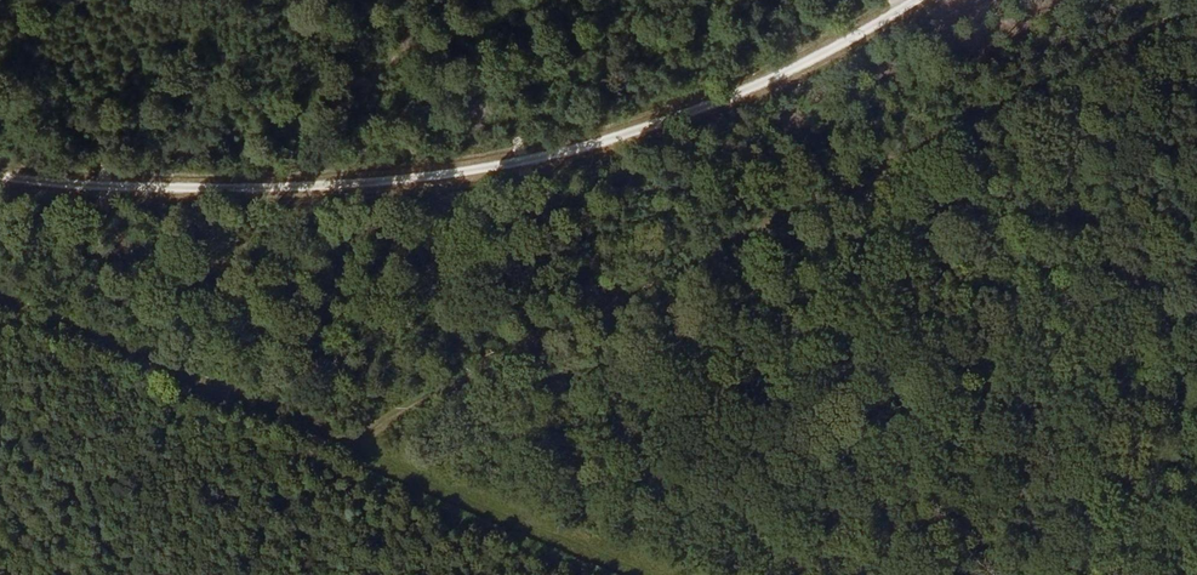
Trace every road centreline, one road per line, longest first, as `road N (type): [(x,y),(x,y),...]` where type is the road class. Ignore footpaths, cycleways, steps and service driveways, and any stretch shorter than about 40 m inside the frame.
road 1 (track): [(1181,0),(312,437)]
road 2 (track): [(921,0),(726,102),(485,168),(185,187),(0,171)]
road 3 (track): [(0,218),(377,404)]
road 4 (track): [(629,574),(312,437)]
road 5 (track): [(312,437),(0,302)]

